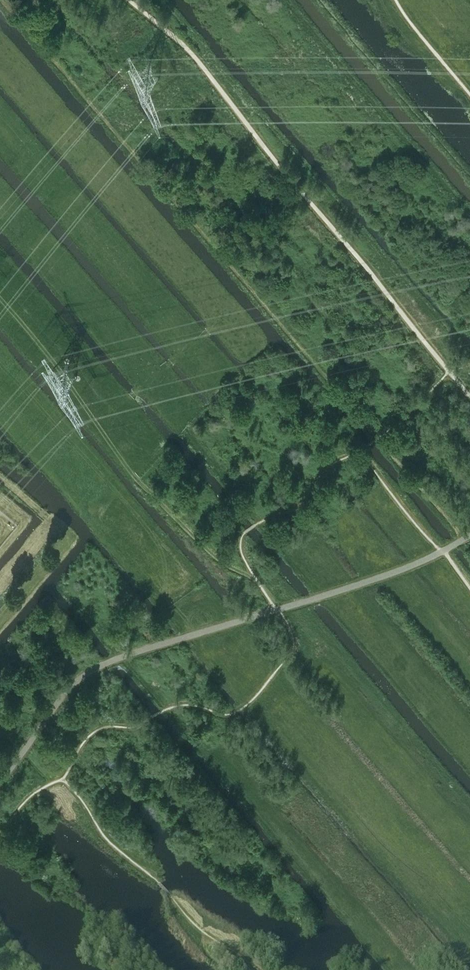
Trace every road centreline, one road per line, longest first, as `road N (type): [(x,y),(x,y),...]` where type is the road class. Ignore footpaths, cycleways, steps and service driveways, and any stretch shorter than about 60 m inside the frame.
road 1 (track): [(252,577),(142,476)]

